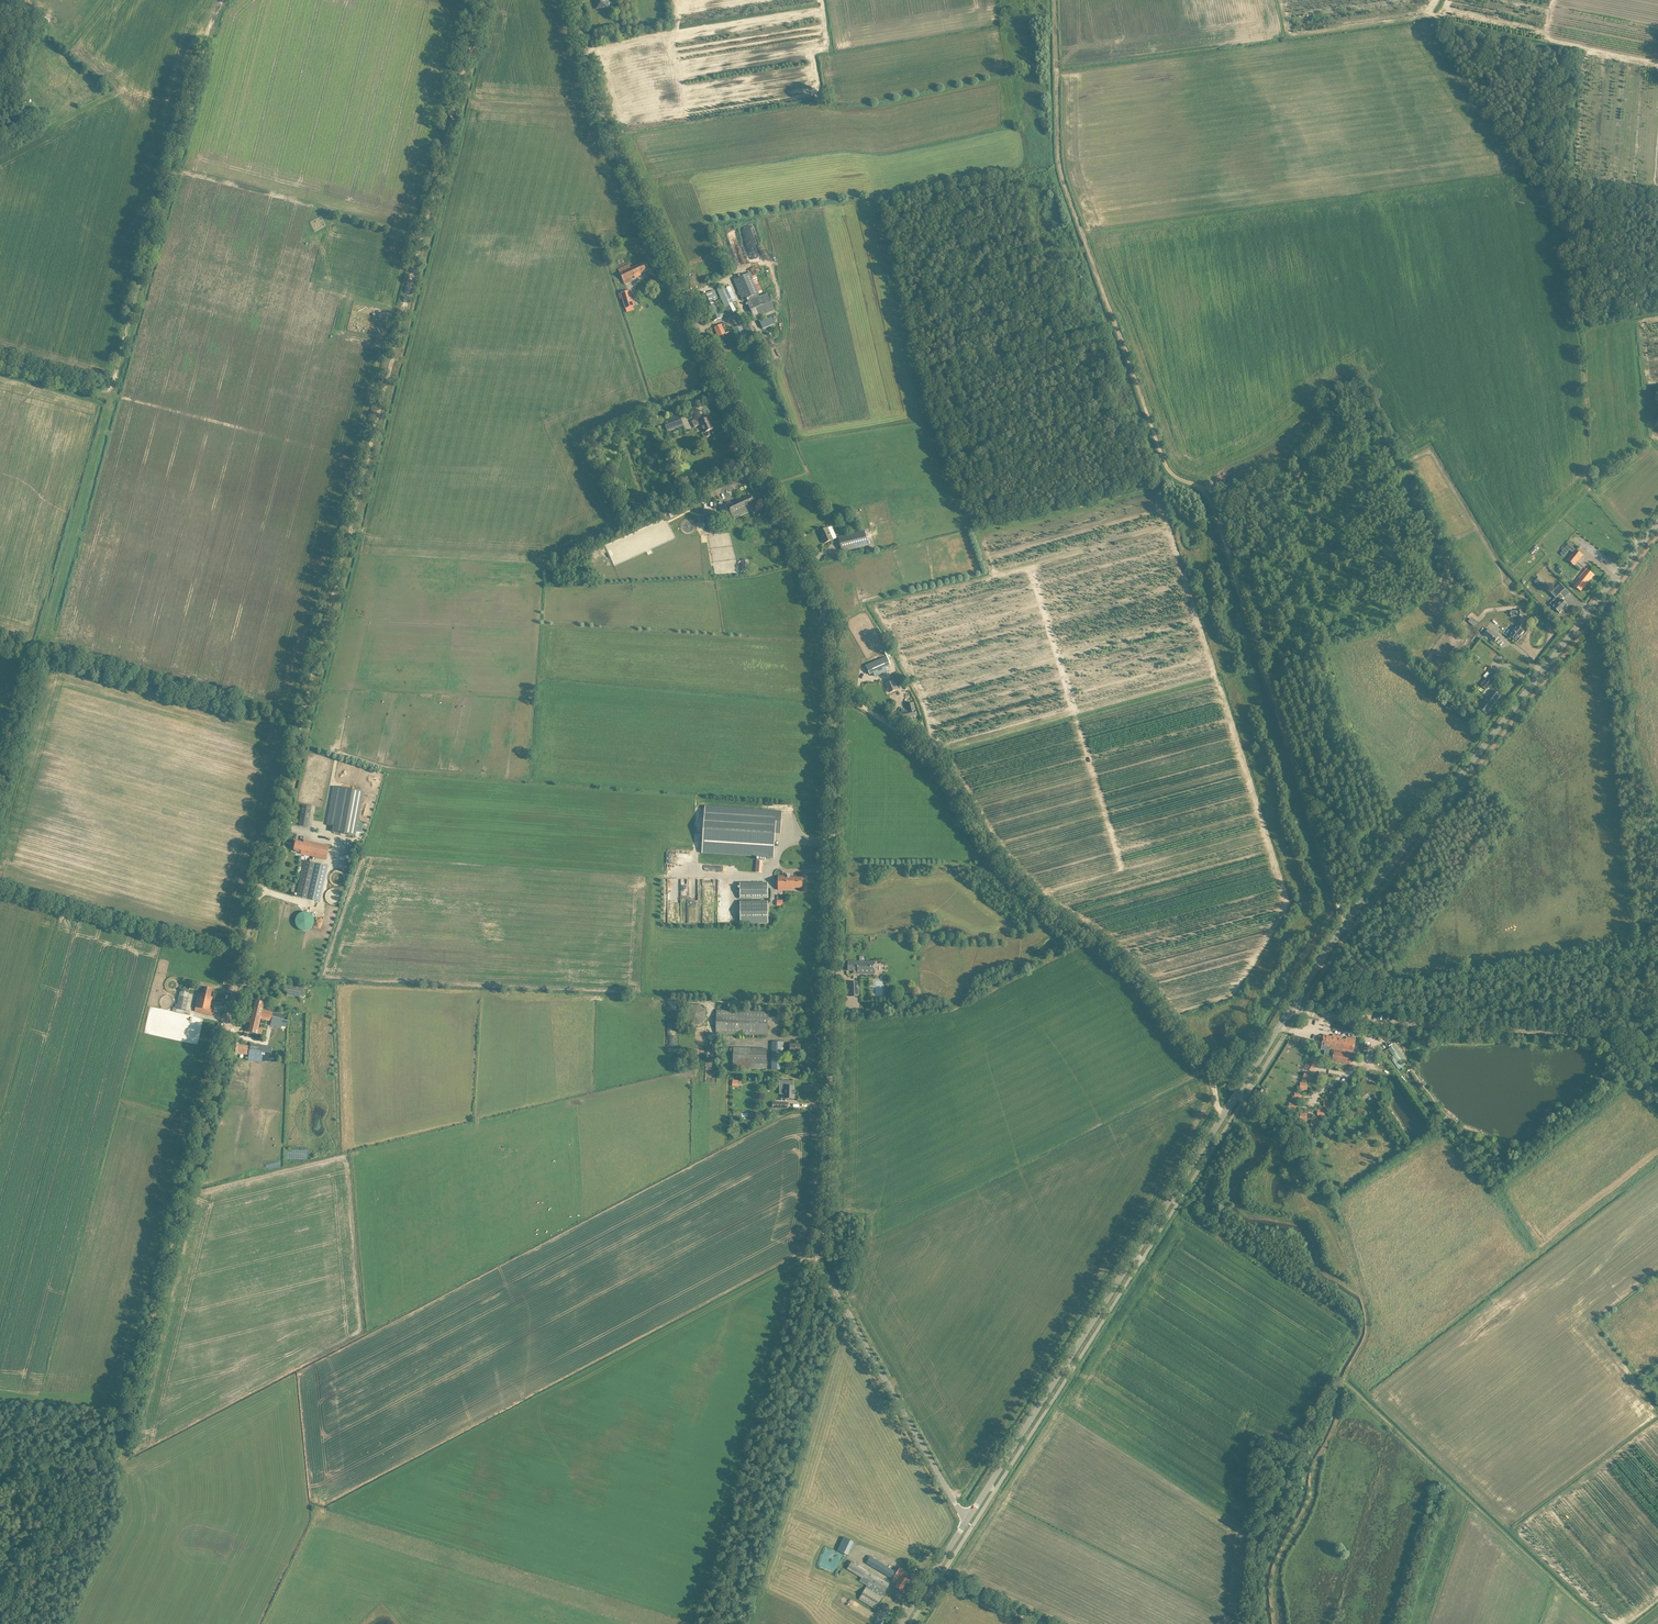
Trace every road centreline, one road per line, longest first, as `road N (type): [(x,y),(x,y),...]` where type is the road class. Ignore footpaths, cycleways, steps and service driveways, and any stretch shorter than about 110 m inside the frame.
road 1 (tertiary): [(968,1519),(822,1267),(837,637),(611,137),(576,0)]
road 2 (track): [(1346,925),(1211,505),(1166,467),(1066,184),(1056,0)]
road 3 (track): [(277,819),(481,0)]
road 4 (tertiary): [(1292,1005),(1384,873),(1657,522)]
road 5 (track): [(838,691),(923,746),(1027,889),(1123,964),(1206,1068),(1224,1114)]
road 6 (tertiary): [(1065,1366),(1292,1005)]
road 7 (track): [(126,1422),(226,1023)]
road 8 (track): [(112,391),(204,47),(230,0)]
road 9 (unclassified): [(1657,1097),(1622,1049),(1600,1035),(1334,1018),(1292,1005)]
road 10 (track): [(112,391),(39,652)]
road 11 (unclassified): [(244,953),(0,885)]
road 12 (track): [(0,641),(239,708)]
road 13 (tertiary): [(968,1519),(1065,1366)]
road 14 (unclassified): [(244,953),(277,819)]
road 15 (tertiary): [(901,1623),(968,1519)]

